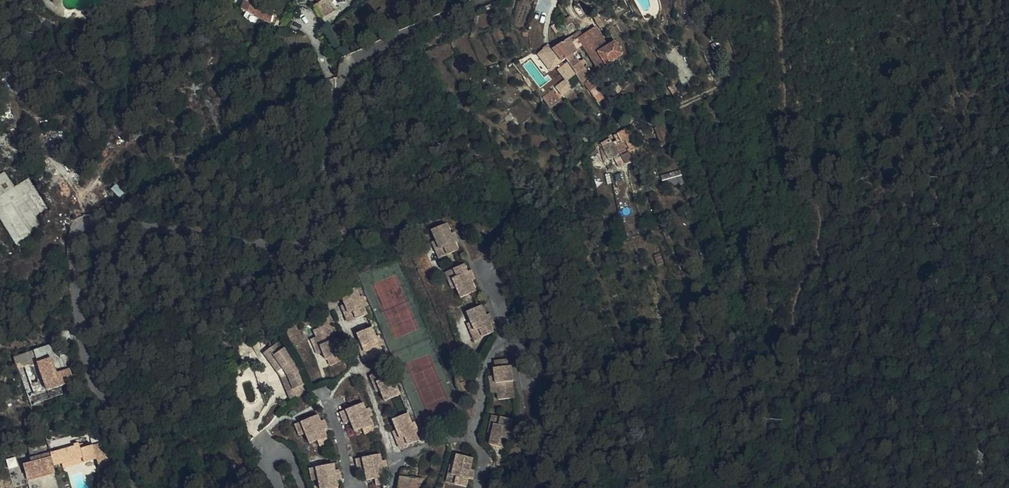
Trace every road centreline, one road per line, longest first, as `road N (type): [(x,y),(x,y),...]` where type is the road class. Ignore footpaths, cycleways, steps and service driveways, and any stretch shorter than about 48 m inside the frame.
road 1 (unclassified): [(136,487),(121,430),(89,372),(76,236),(96,221),(299,244),(308,235),(349,65),(481,0)]

